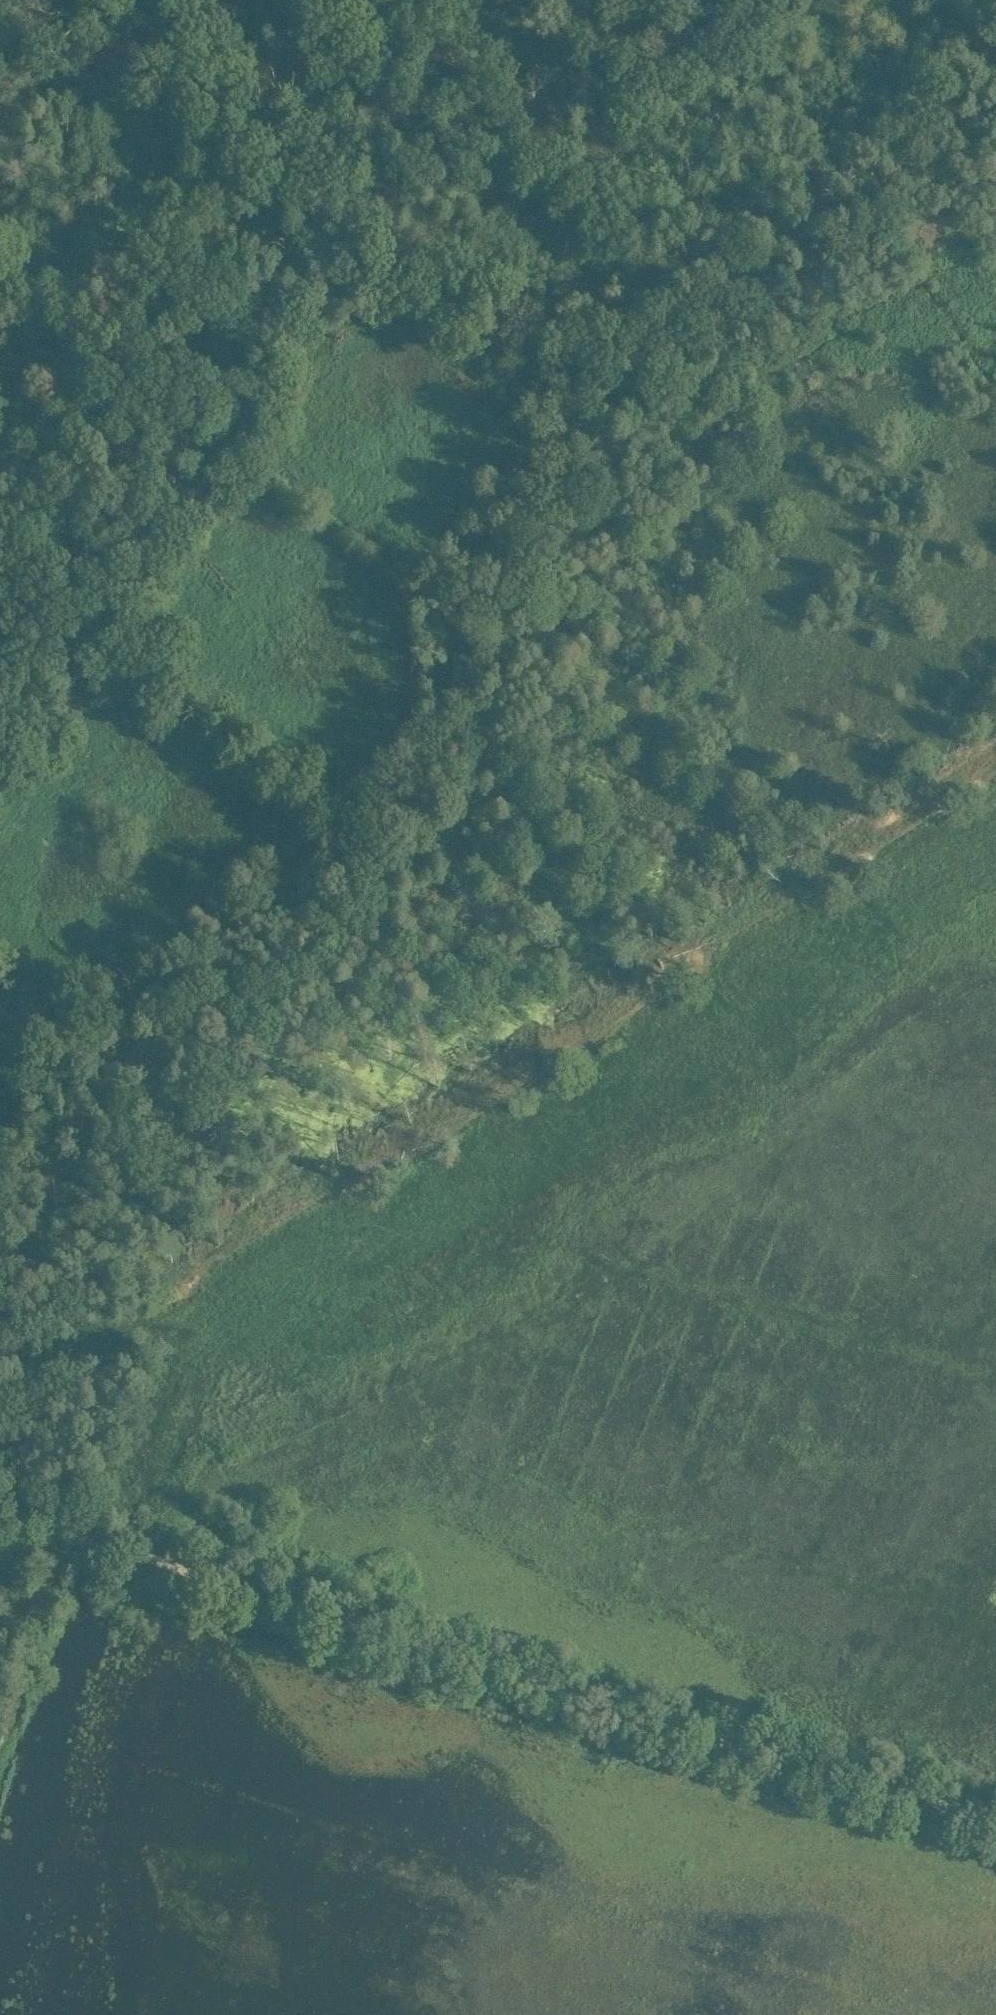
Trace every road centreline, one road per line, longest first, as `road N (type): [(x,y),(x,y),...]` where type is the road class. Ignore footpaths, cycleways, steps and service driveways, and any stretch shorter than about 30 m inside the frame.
road 1 (track): [(995,1819),(98,1543)]
road 2 (track): [(61,1533),(0,1727)]

